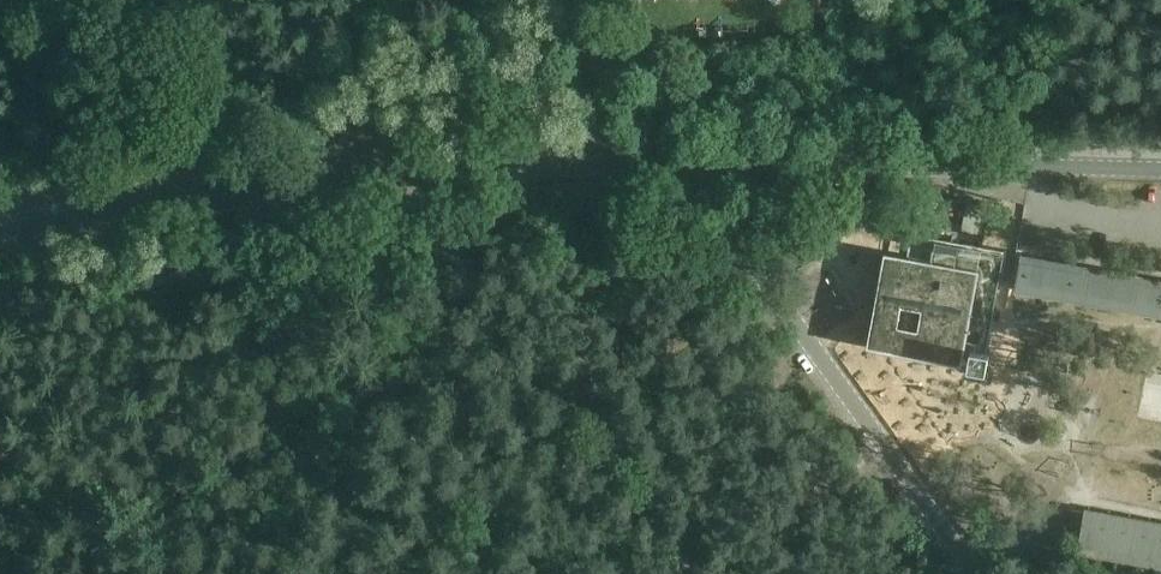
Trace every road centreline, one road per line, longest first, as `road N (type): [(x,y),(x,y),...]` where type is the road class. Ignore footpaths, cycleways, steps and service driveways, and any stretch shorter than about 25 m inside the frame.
road 1 (unclassified): [(0,231),(247,181),(618,163)]
road 2 (unclassified): [(970,573),(677,166)]
road 3 (tertiary): [(1160,170),(677,166)]
road 4 (unclassified): [(618,163),(574,0)]

